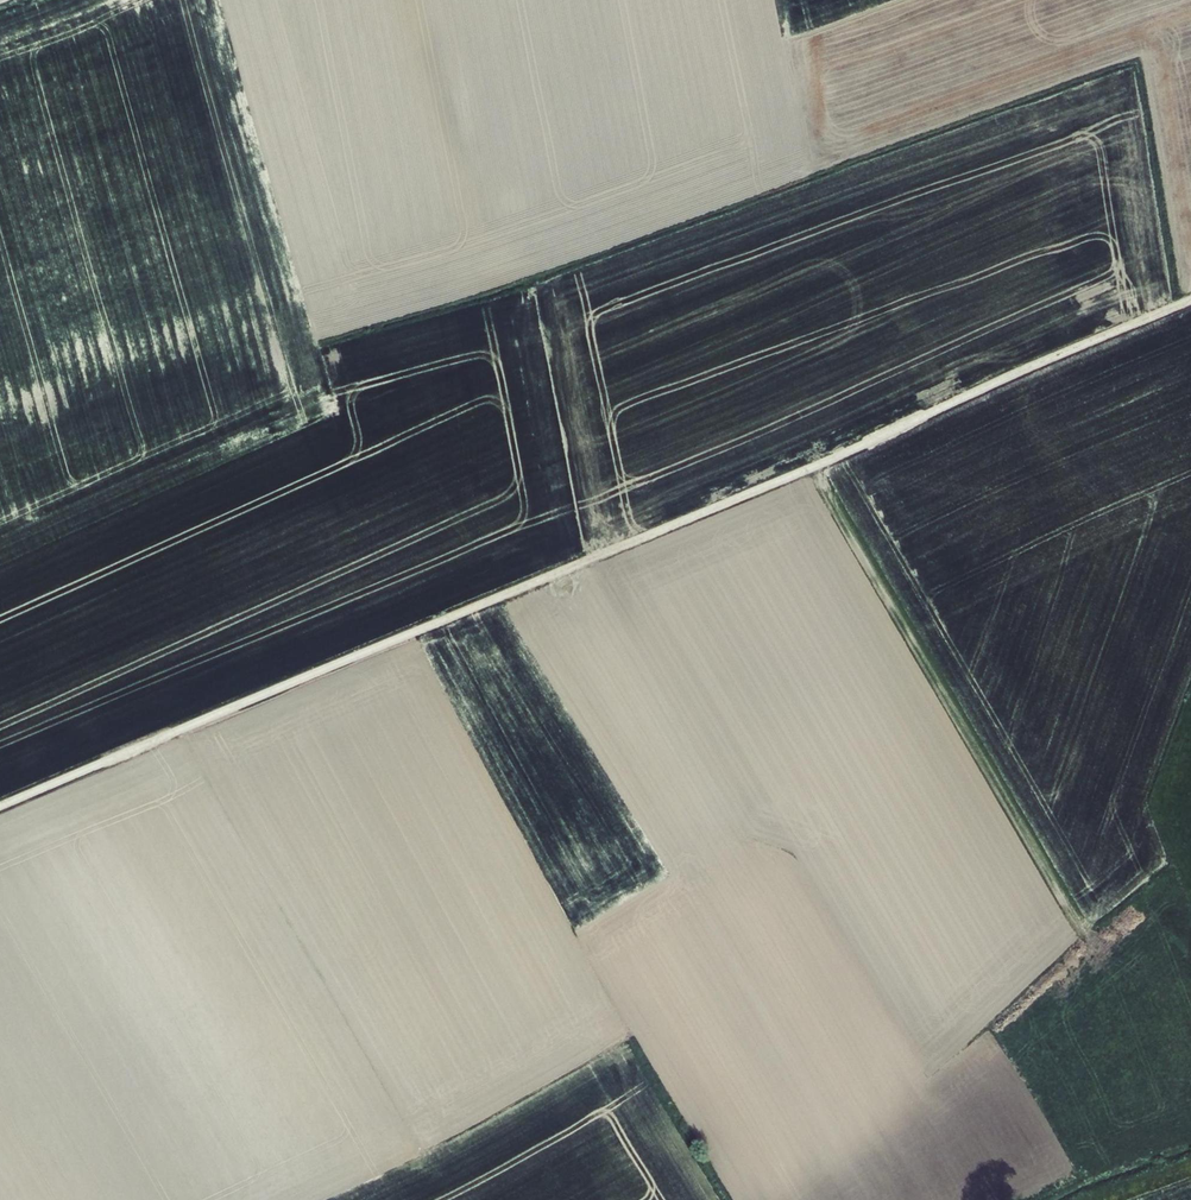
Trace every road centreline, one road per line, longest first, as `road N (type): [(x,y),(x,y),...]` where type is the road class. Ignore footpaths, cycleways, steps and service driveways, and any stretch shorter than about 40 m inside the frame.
road 1 (unclassified): [(1190,297),(0,807)]

